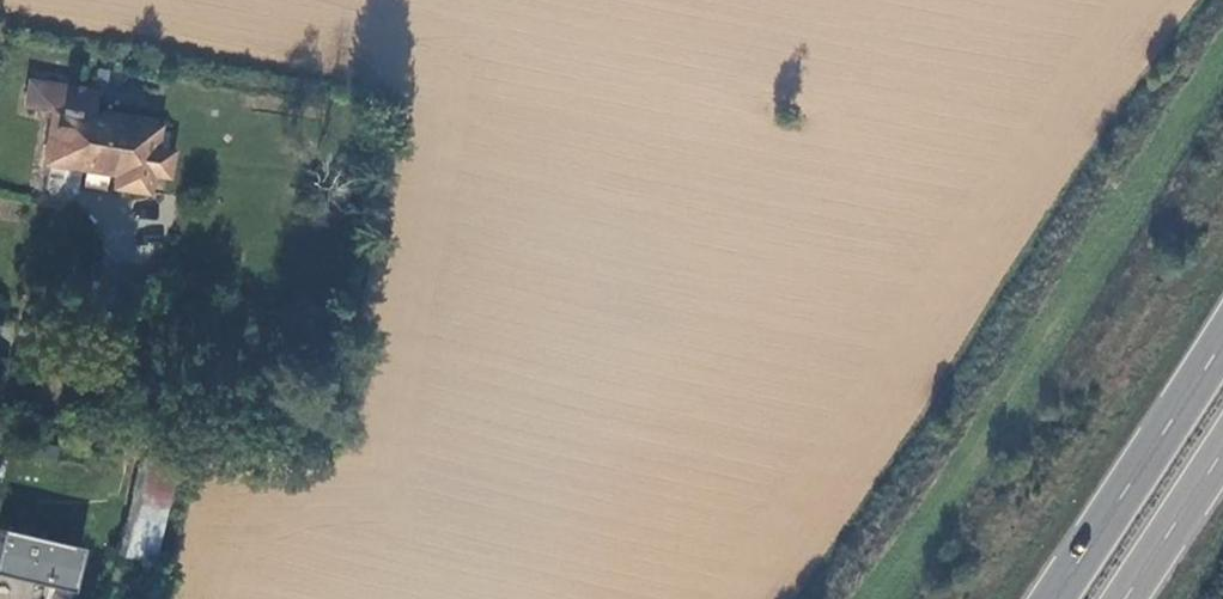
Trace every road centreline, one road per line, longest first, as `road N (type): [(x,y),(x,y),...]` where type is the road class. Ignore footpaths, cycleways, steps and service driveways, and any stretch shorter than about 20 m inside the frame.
road 1 (trunk): [(1222,341),(1056,598)]
road 2 (trunk): [(1125,598),(1222,449)]

